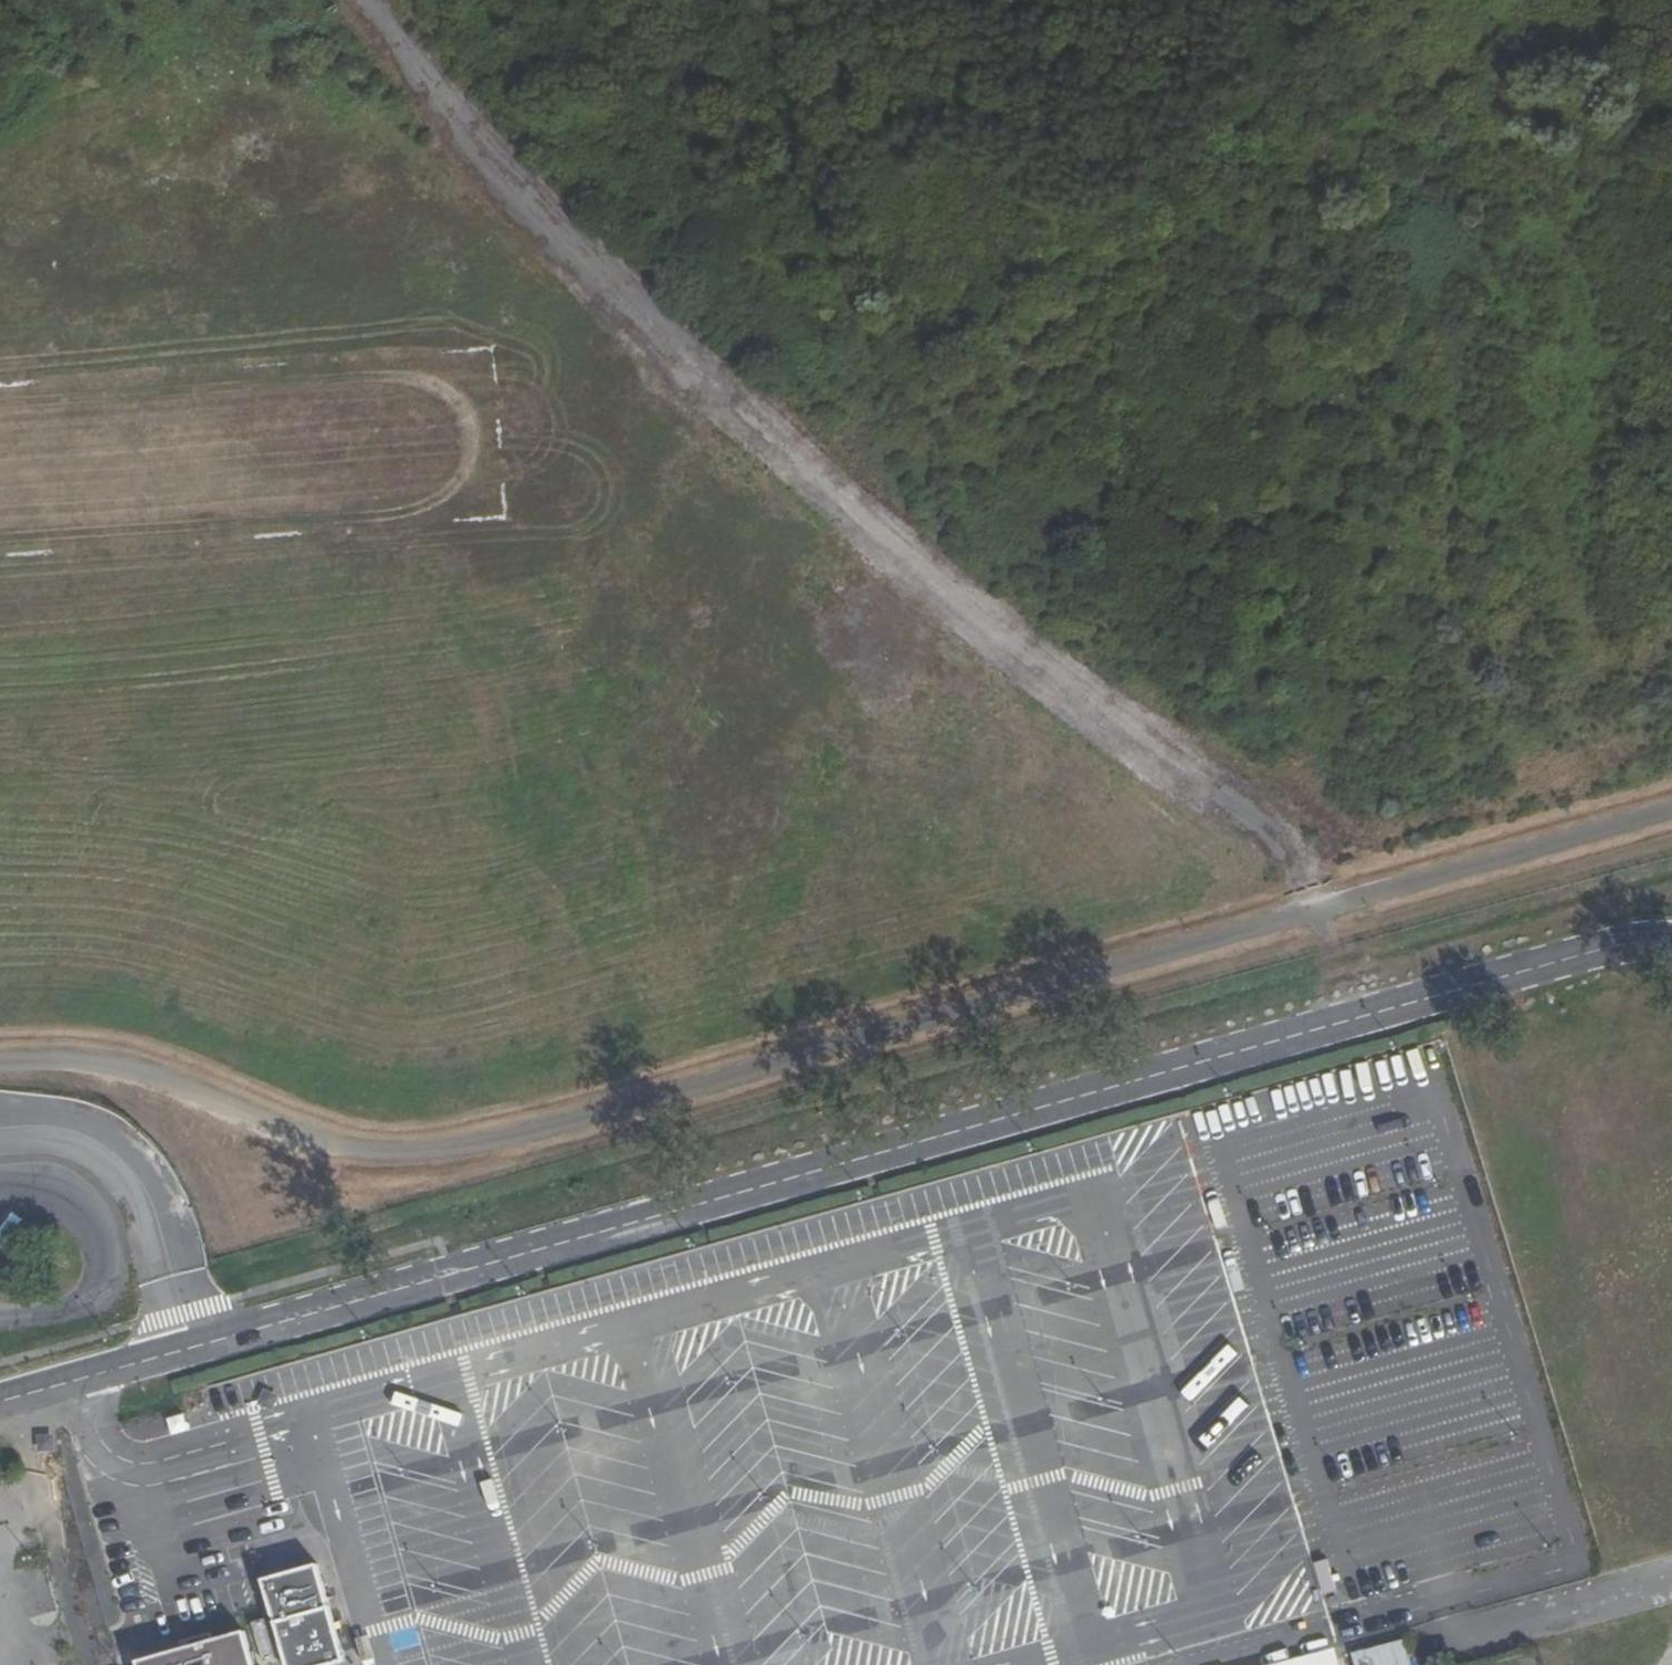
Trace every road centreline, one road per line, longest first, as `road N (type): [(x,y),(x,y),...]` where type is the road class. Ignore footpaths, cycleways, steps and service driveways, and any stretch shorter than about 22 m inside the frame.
road 1 (unclassified): [(0,1405),(1479,988),(1671,968)]

